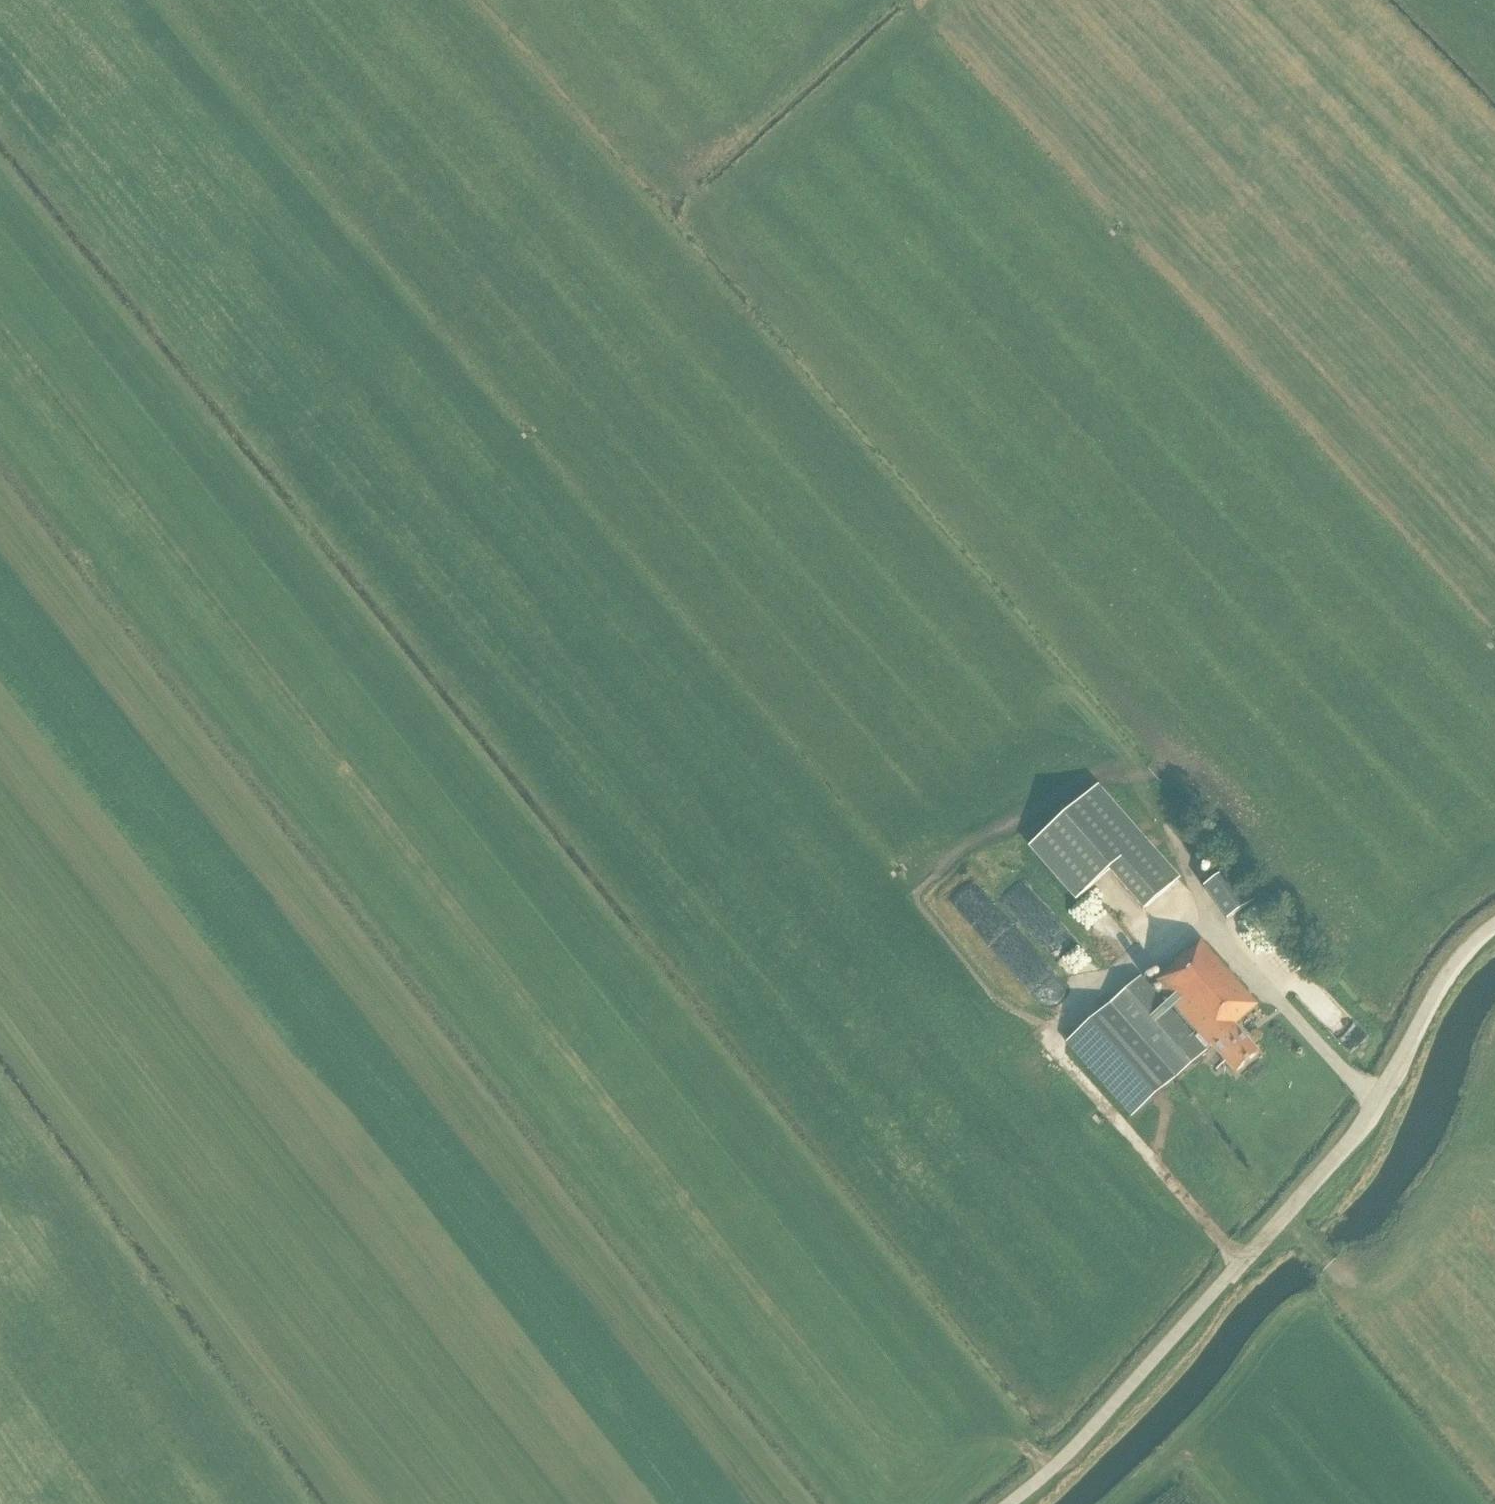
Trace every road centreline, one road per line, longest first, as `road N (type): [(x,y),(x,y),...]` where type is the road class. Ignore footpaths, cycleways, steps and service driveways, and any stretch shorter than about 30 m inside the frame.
road 1 (unclassified): [(1017,1503),(1371,1115),(1411,1044),(1430,982),(1494,934)]

